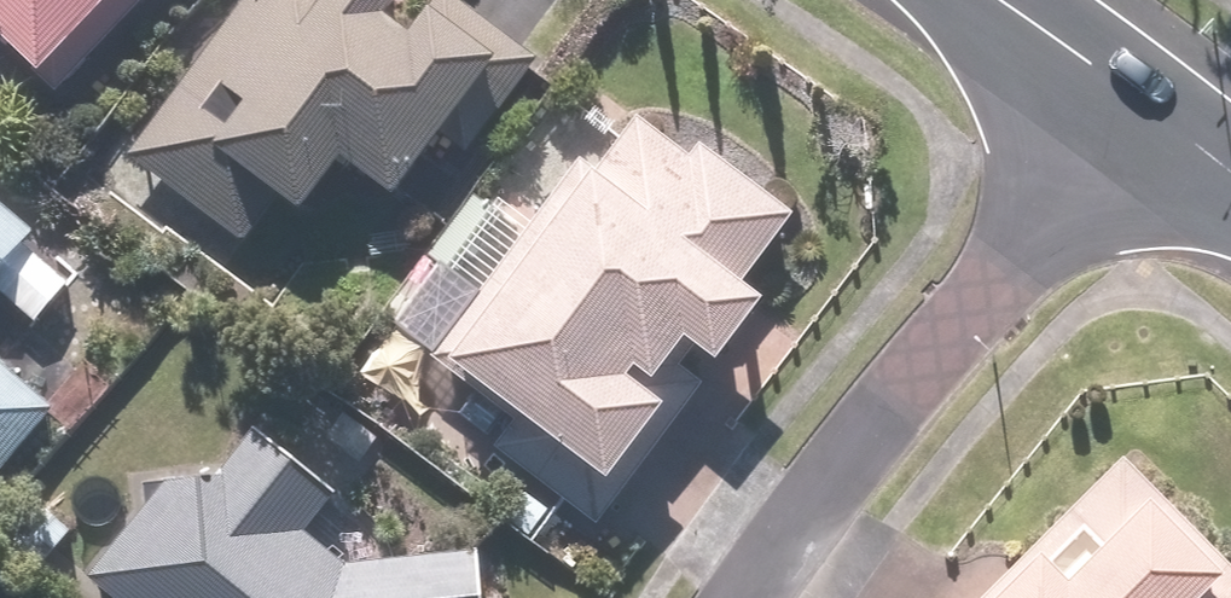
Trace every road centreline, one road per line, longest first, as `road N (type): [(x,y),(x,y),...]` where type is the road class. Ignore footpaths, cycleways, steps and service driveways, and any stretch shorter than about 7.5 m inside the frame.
road 1 (residential): [(1132,97),(746,597)]
road 2 (residential): [(989,0),(1132,97)]
road 3 (residential): [(1132,97),(1230,176)]

